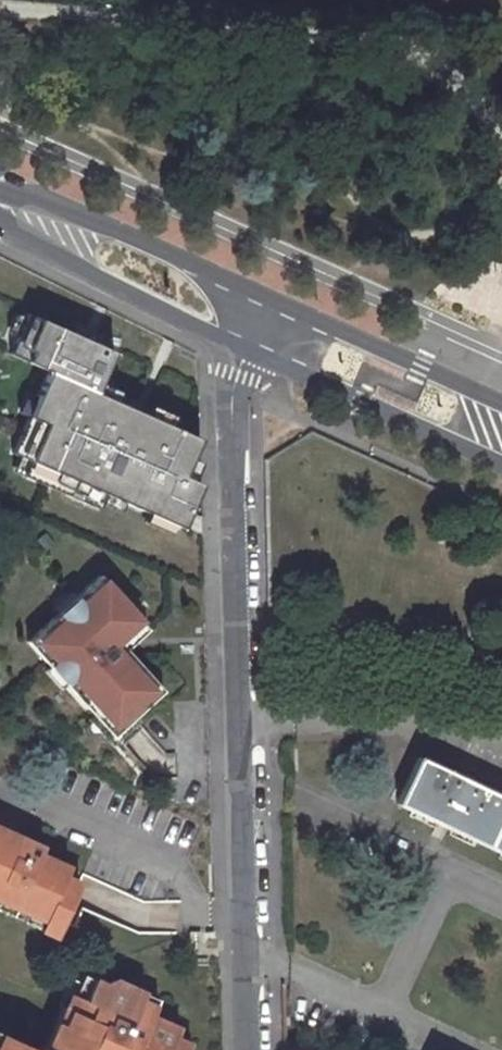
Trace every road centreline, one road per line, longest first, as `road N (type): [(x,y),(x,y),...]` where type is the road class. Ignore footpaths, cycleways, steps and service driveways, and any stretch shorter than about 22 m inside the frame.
road 1 (residential): [(248,354),(232,410),(246,1049)]
road 2 (primary): [(269,299),(110,225),(0,194)]
road 3 (primary): [(0,222),(97,282),(248,354)]
road 4 (primary): [(248,354),(501,467)]
road 5 (primary): [(501,403),(269,299)]

